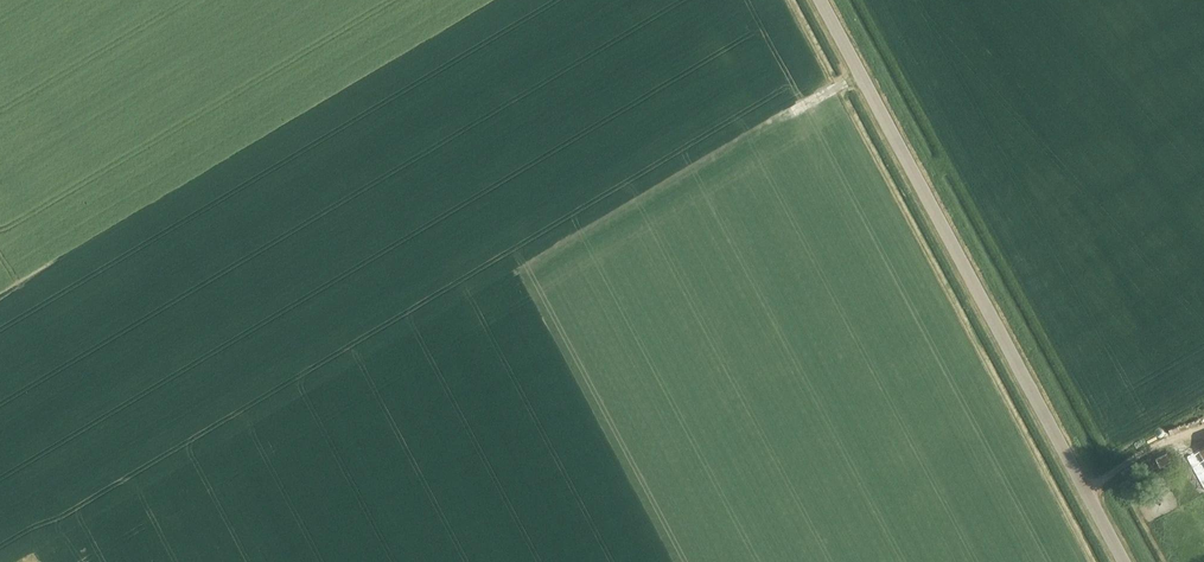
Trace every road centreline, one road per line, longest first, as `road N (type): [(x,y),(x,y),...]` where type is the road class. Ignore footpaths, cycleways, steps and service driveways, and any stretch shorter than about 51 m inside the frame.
road 1 (tertiary): [(1120,561),(816,0)]

